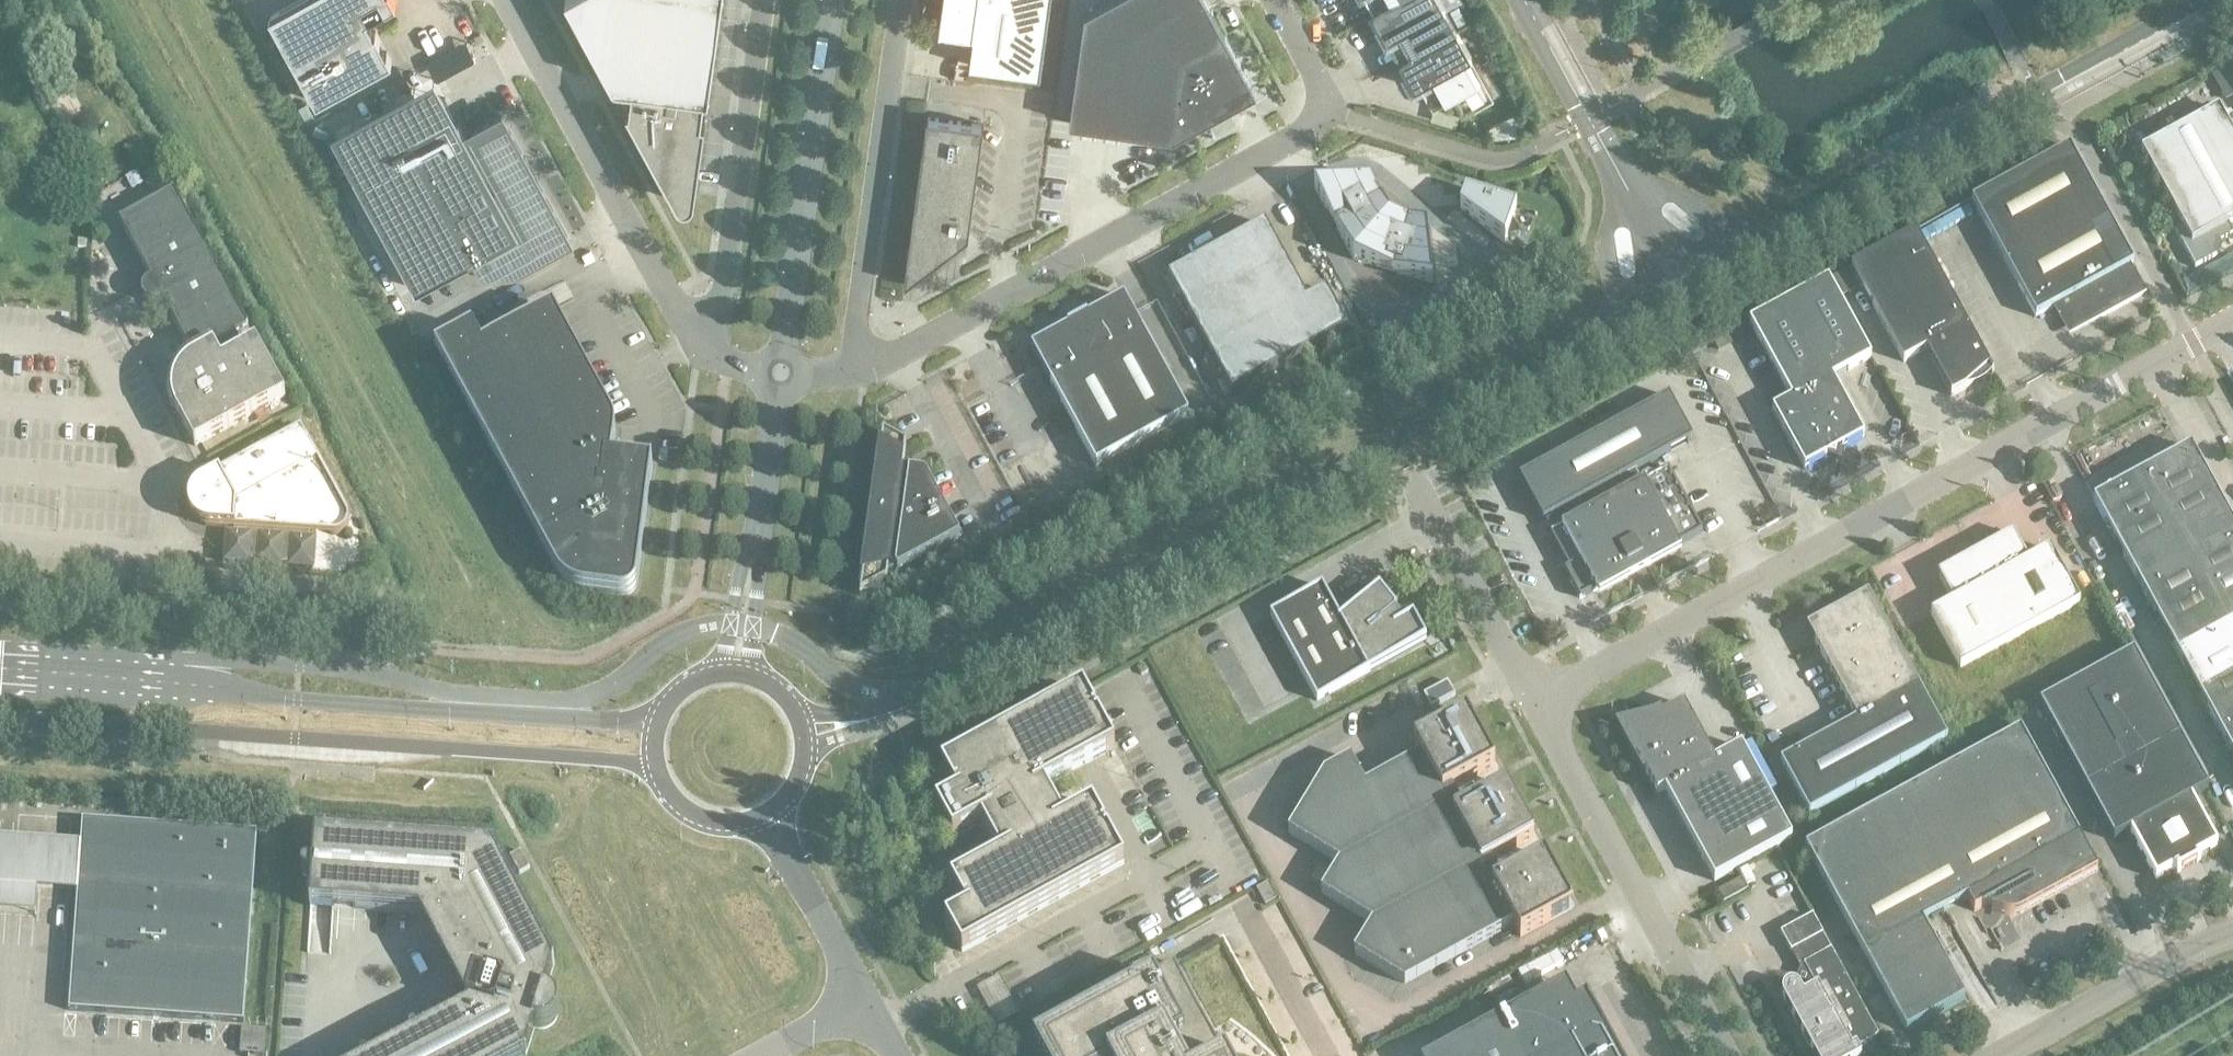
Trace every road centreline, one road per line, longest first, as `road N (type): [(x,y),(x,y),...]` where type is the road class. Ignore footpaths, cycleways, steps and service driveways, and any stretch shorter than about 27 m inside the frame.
road 1 (unclassified): [(2232,323),(1538,706)]
road 2 (tertiary): [(673,697),(606,721),(298,700),(133,670),(0,661)]
road 3 (tertiary): [(0,718),(608,760),(642,768),(663,783)]
road 4 (unclassified): [(865,371),(1335,115),(1272,0)]
road 5 (unclassified): [(699,350),(505,0)]
road 6 (unclassified): [(1727,1055),(1538,706)]
road 7 (unclassified): [(781,372),(832,0)]
road 8 (unclassified): [(865,371),(858,297),(900,0)]
road 9 (unclassified): [(699,350),(719,318),(763,0)]
road 10 (unclassified): [(1538,706),(1412,488)]
road 11 (tertiary): [(2010,1055),(2206,947)]
road 12 (tertiary): [(866,1006),(764,814)]
road 13 (unclassified): [(755,547),(781,372)]
road 14 (tertiary): [(764,814),(798,778),(803,738),(789,703),(755,677)]
road 15 (unclassified): [(755,547),(743,555),(723,652),(708,675)]
road 16 (unclassified): [(755,677),(755,547)]

